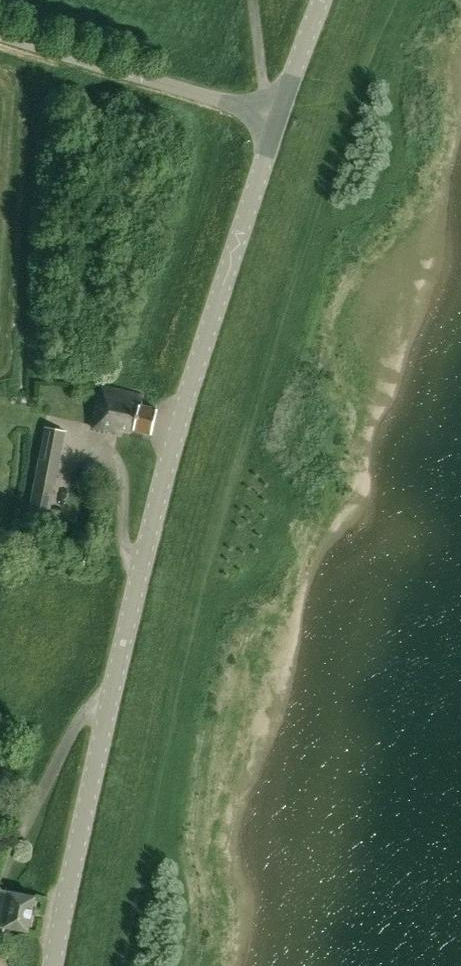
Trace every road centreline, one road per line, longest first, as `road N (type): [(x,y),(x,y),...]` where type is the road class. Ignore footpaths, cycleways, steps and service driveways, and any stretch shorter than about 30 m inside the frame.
road 1 (tertiary): [(51,965),(64,881),(158,486),(273,120)]
road 2 (unclassified): [(273,120),(0,39)]
road 3 (tertiary): [(273,120),(319,0)]

